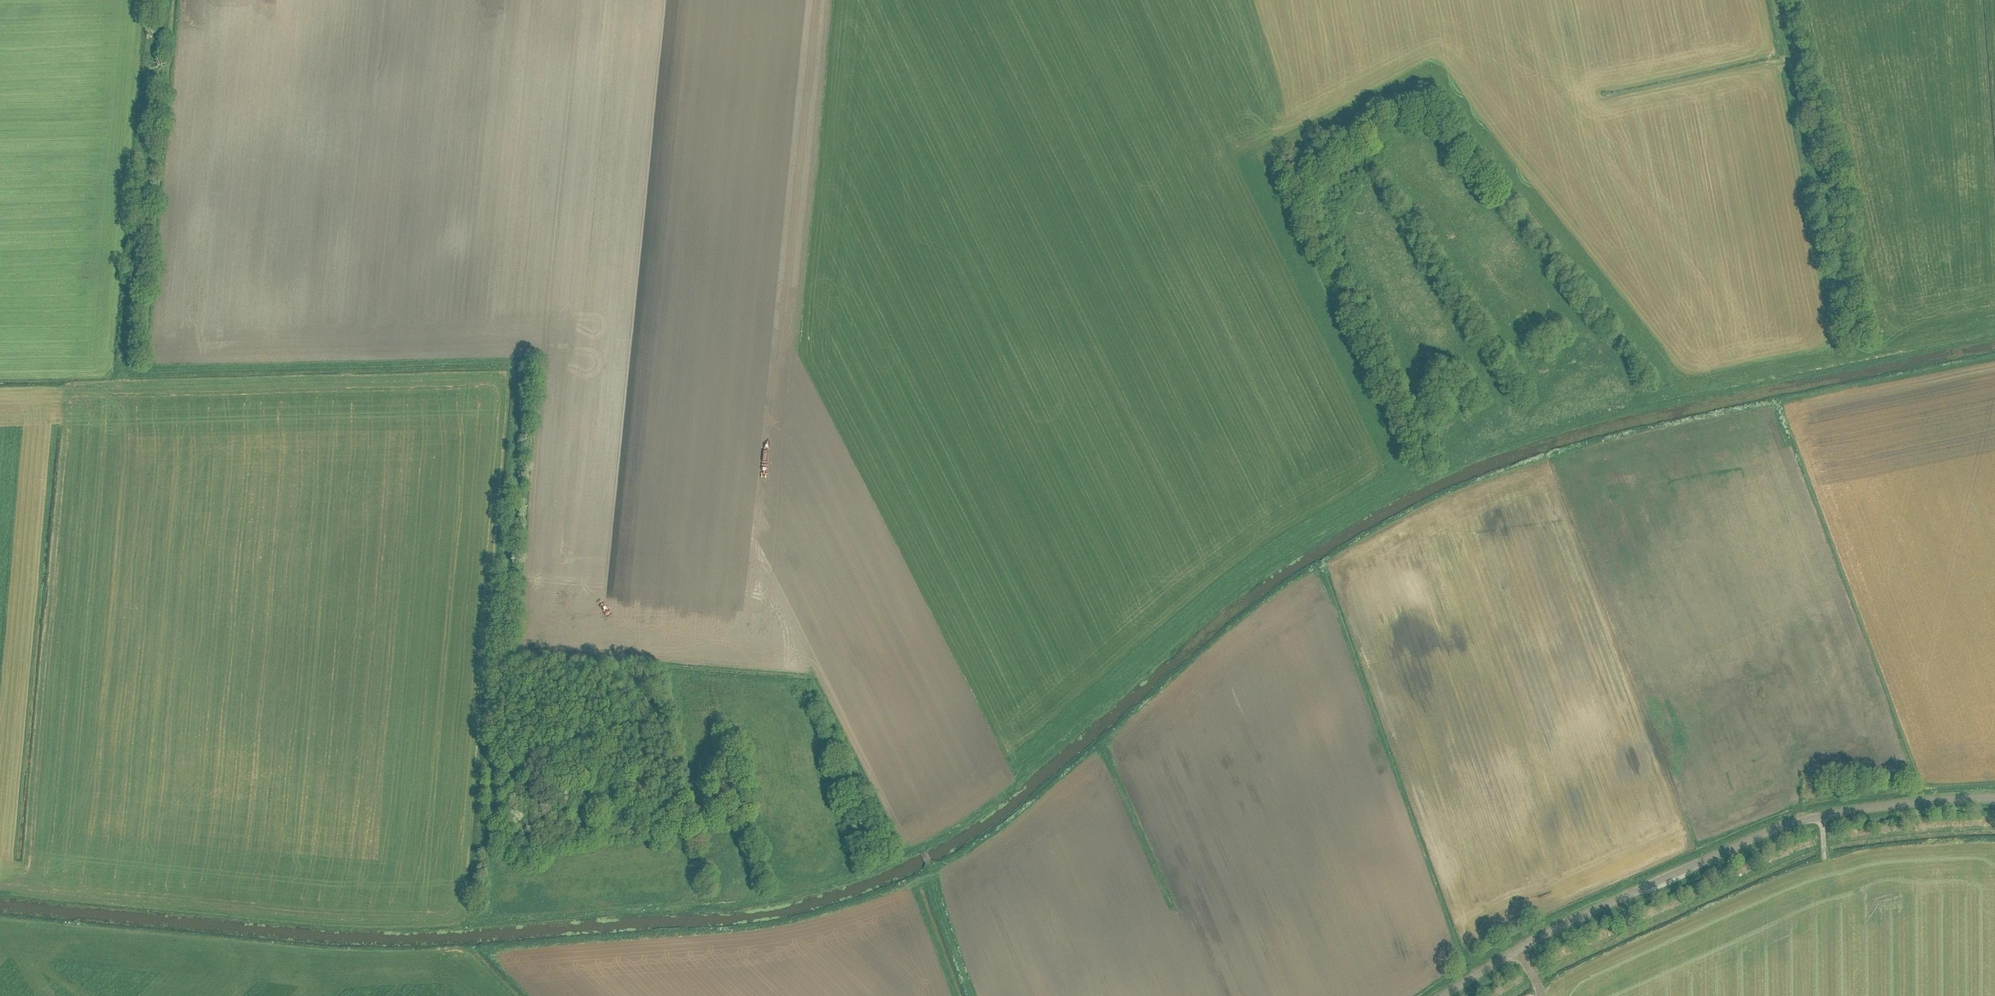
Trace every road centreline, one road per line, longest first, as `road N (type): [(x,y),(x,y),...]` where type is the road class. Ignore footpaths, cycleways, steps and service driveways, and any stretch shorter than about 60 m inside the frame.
road 1 (track): [(163,0),(146,49),(125,373),(512,365),(522,374),(472,922)]
road 2 (unclassified): [(1444,995),(1534,940),(1775,830),(1822,815),(1994,799)]
road 3 (track): [(1776,0),(1861,362)]

